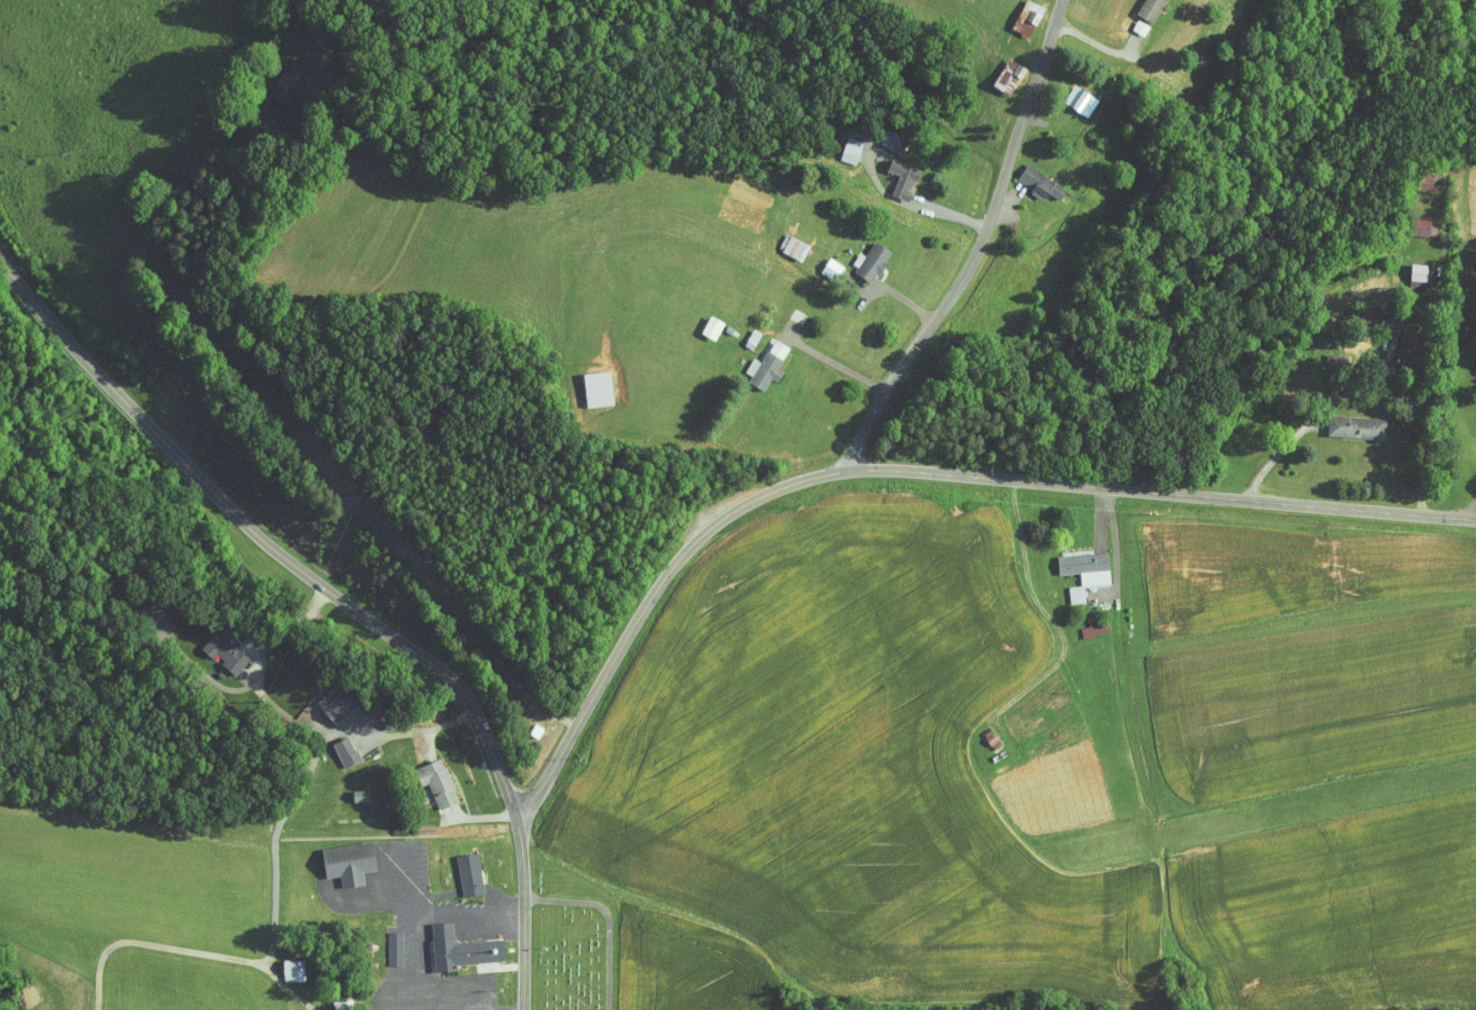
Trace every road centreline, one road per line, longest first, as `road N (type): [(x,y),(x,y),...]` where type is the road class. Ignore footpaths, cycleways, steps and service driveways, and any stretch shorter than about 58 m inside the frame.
road 1 (residential): [(515,814),(562,758),(680,560),(730,516),(794,483),(846,472),(950,473),(1475,519)]
road 2 (residential): [(525,1009),(524,857),(510,795),(472,701),(448,675),(245,553),(207,489),(198,435),(204,407)]
road 3 (residential): [(846,472),(893,371),(962,284),(994,224),(1058,0)]
road 4 (residential): [(204,407),(215,396),(211,377),(149,331),(135,309),(133,250),(215,146),(294,118)]
road 5 (residential): [(1015,479),(1029,576),(1065,646),(1052,671),(997,717),(1009,743)]
road 6 (residential): [(204,407),(174,375),(67,339),(0,259)]

